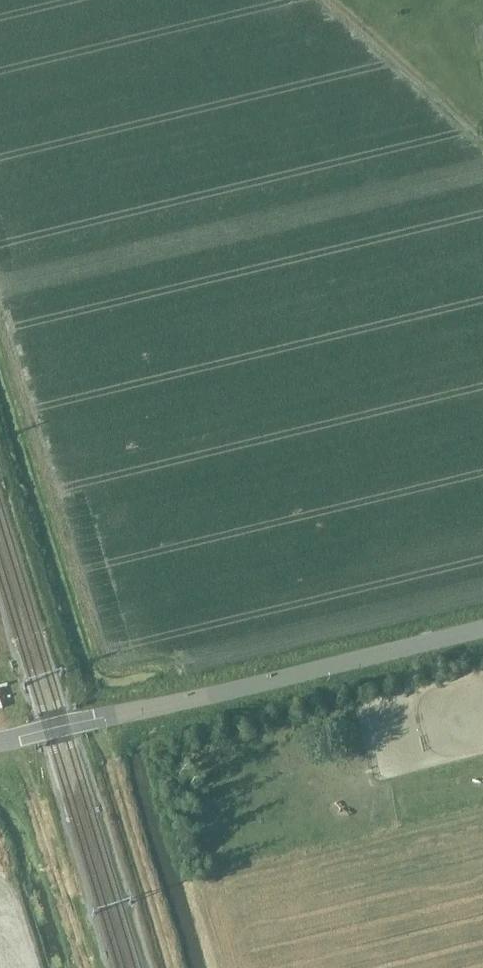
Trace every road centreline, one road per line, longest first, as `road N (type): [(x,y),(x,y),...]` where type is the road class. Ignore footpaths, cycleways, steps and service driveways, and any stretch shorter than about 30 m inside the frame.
road 1 (residential): [(482,624),(216,694),(0,739)]

